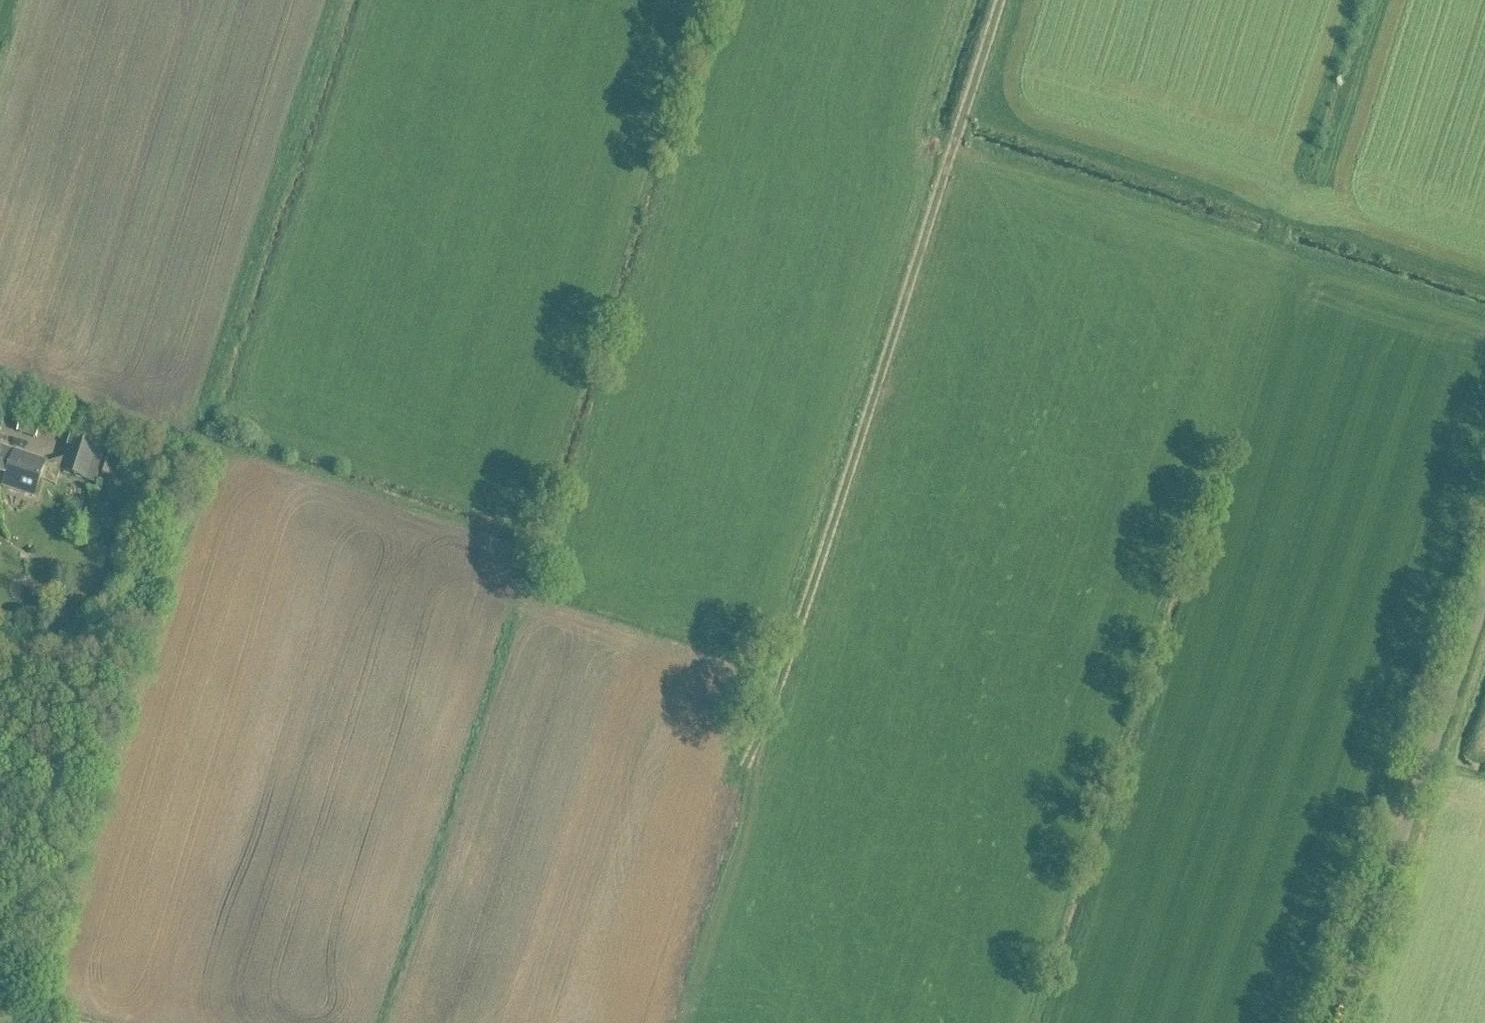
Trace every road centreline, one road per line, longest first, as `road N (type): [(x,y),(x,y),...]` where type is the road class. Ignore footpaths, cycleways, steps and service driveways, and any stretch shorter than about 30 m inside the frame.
road 1 (track): [(660,1022),(739,782),(778,697),(1001,0)]
road 2 (unclassified): [(1338,1022),(1484,620)]

